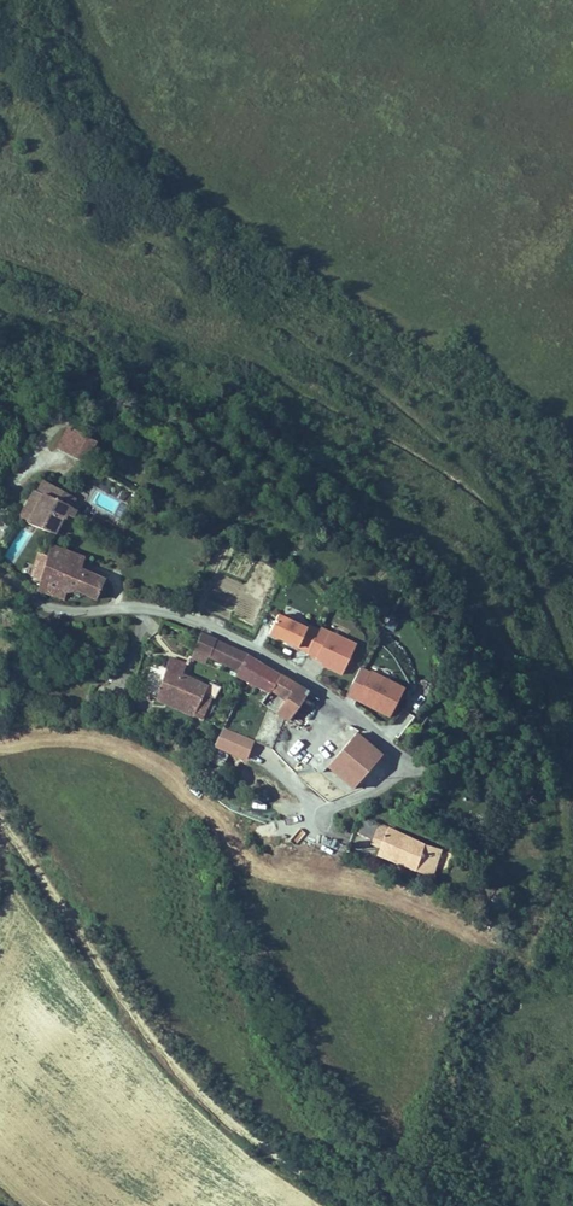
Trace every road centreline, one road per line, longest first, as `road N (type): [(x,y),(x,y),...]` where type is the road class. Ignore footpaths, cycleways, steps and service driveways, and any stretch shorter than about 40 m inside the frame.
road 1 (unclassified): [(0,579),(51,608),(134,609),(199,624),(328,694),(383,738),(398,763),(382,788),(316,812)]
road 2 (track): [(0,819),(135,1019),(256,1139),(357,1205)]

